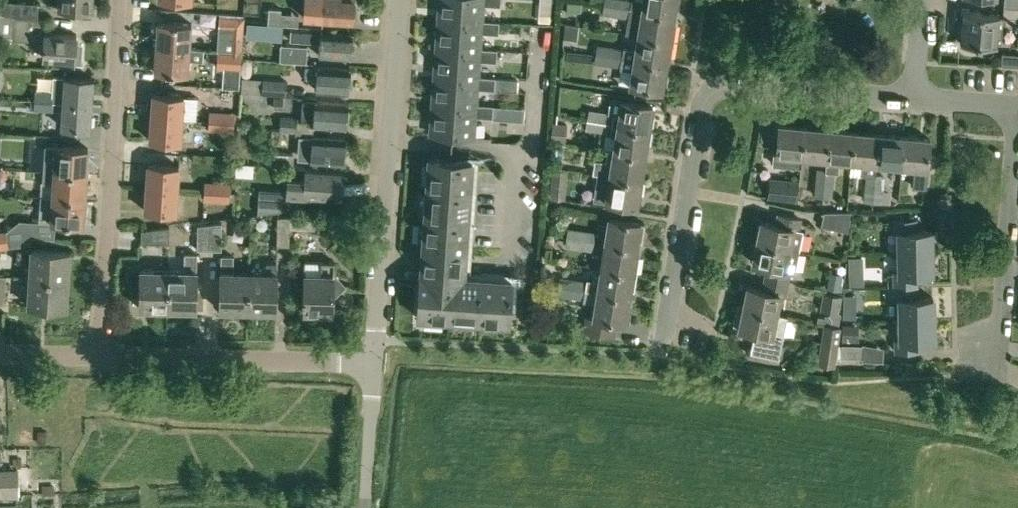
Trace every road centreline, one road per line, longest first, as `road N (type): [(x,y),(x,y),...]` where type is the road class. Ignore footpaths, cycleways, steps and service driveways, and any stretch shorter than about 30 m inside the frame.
road 1 (residential): [(658,353),(710,89),(727,81),(915,97)]
road 2 (residential): [(376,360),(399,0)]
road 3 (residential): [(100,357),(121,0)]
road 4 (residential): [(1017,374),(992,367),(1017,117)]
road 5 (residential): [(376,360),(100,357)]
road 6 (unclassified): [(365,507),(376,360)]

